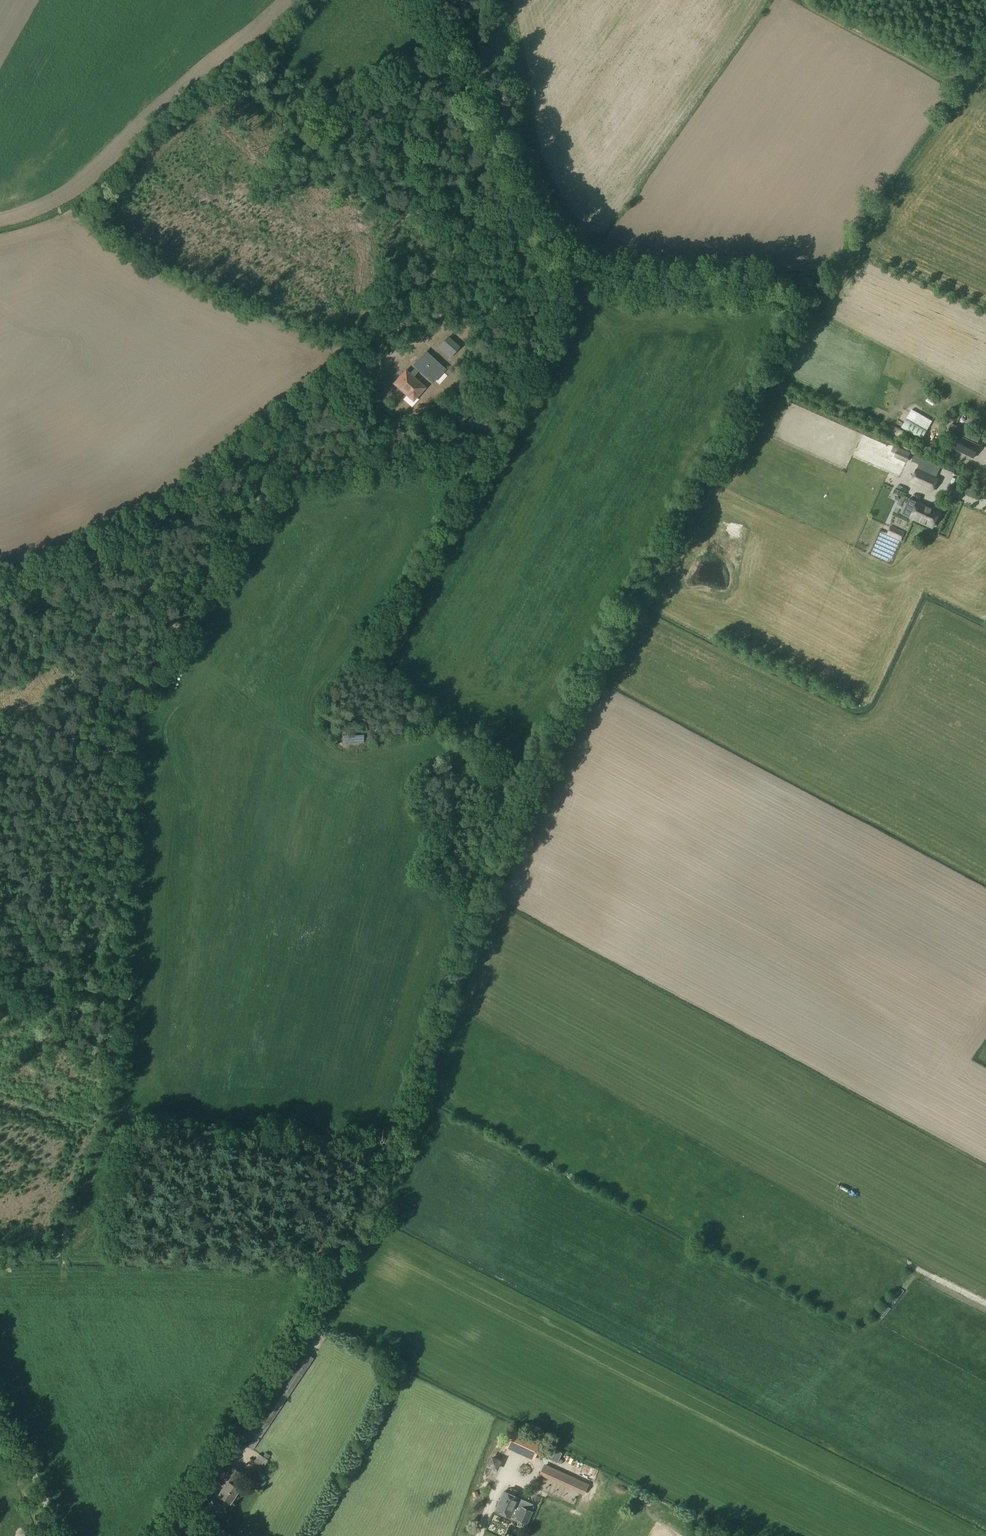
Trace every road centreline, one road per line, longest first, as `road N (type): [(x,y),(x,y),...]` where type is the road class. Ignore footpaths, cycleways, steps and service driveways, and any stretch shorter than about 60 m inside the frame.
road 1 (track): [(985,41),(957,81),(803,0)]

